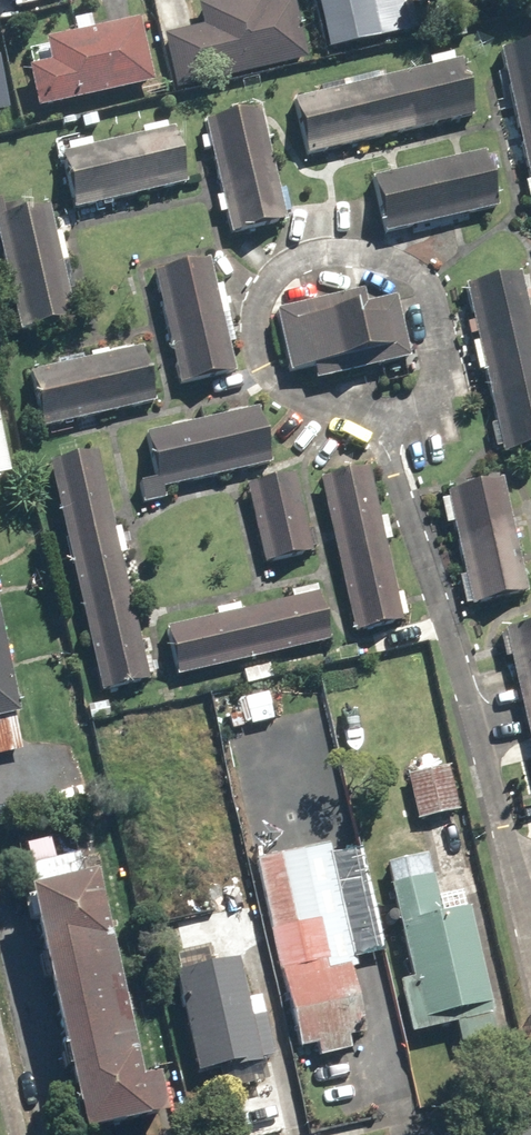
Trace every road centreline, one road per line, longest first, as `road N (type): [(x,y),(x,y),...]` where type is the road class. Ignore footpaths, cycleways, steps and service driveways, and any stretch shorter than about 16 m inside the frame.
road 1 (residential): [(389,425),(530,945)]
road 2 (residential): [(430,368),(424,308),(380,266),(322,261),(273,296),(257,344),(276,401),(318,429),(389,425)]

